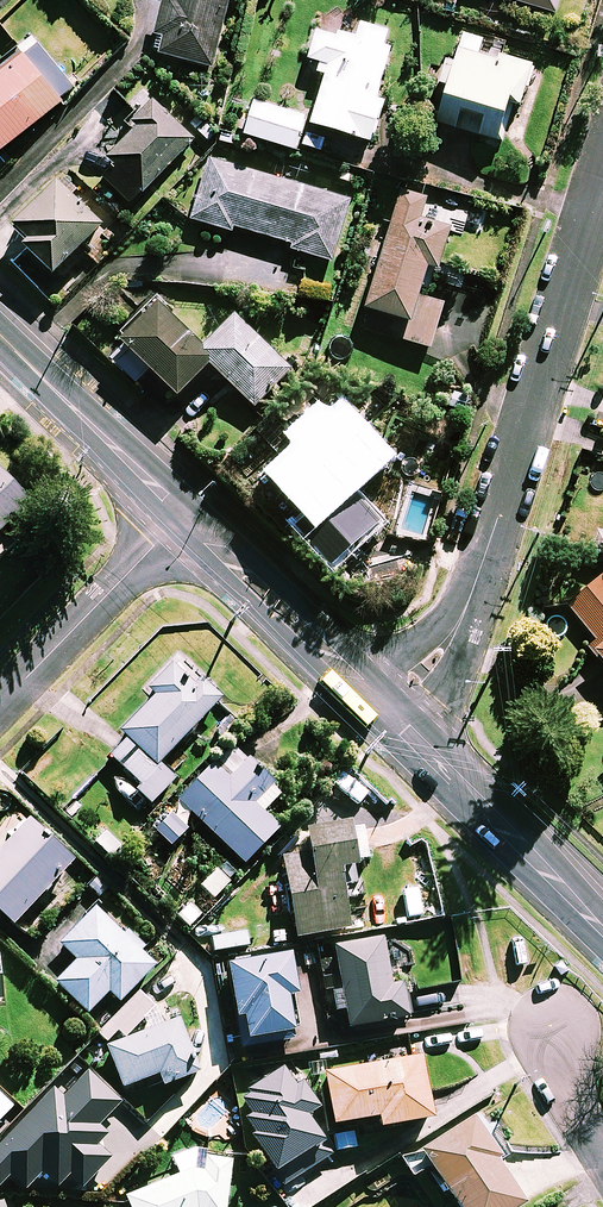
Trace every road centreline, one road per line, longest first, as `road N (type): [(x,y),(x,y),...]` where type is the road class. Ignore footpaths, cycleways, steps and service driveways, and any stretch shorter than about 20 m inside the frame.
road 1 (residential): [(390,707),(441,652),(468,600),(602,170)]
road 2 (tertiary): [(390,707),(602,932)]
road 3 (tertiary): [(178,520),(390,707)]
road 4 (residential): [(178,520),(0,703)]
road 5 (tertiary): [(0,345),(178,520)]
road 6 (residential): [(559,1039),(564,1075),(602,1155)]

